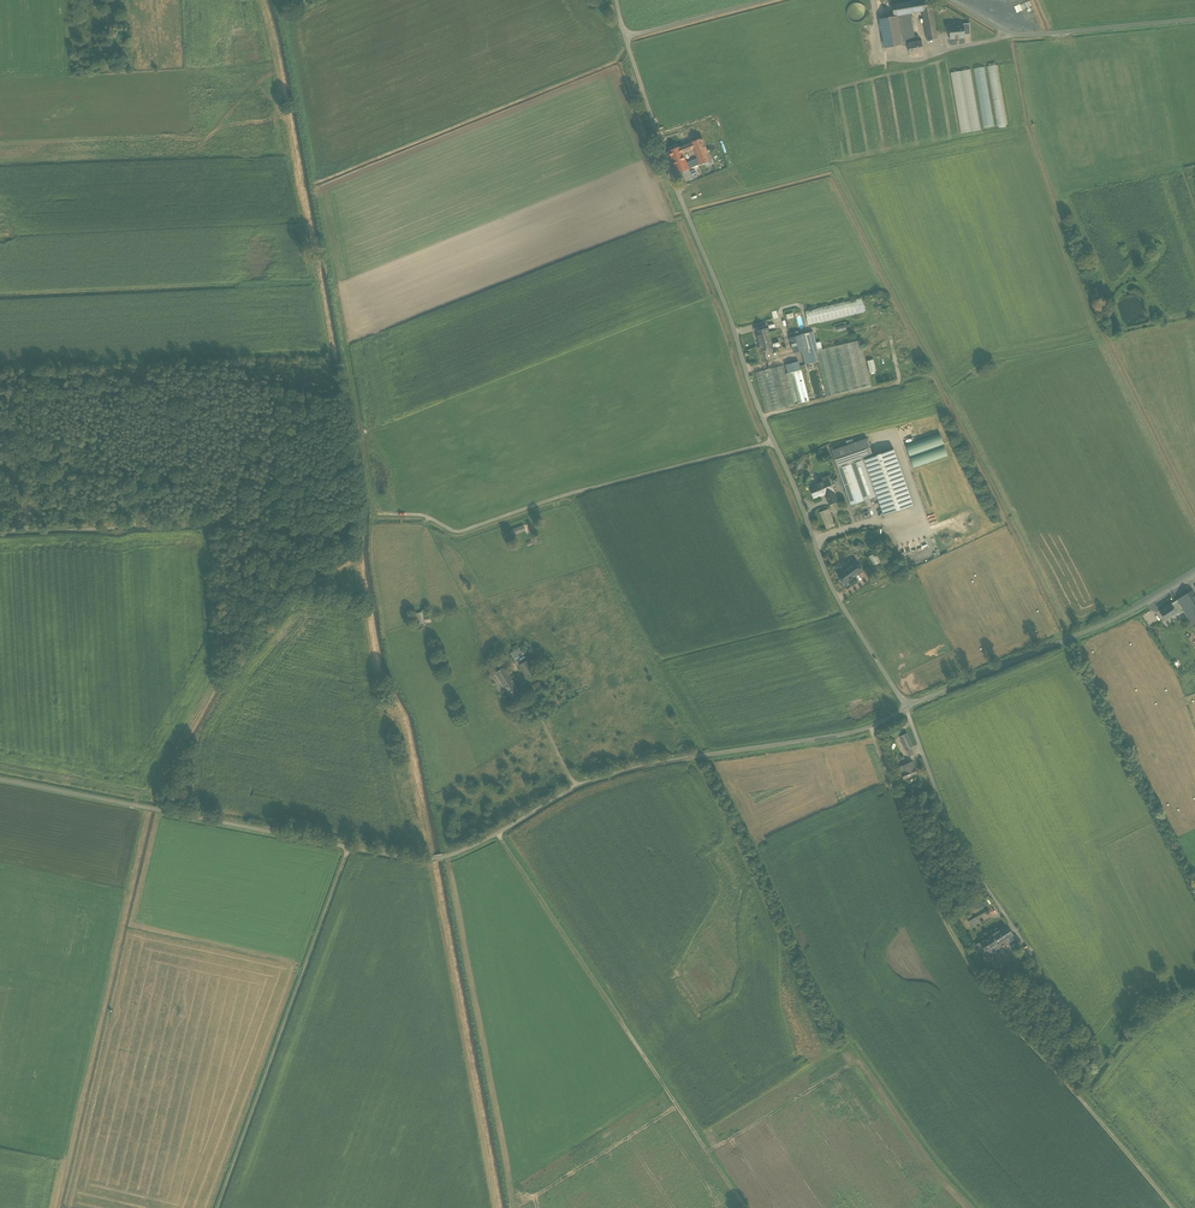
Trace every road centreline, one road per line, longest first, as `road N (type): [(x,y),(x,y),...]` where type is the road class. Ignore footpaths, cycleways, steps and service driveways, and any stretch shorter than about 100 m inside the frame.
road 1 (unclassified): [(906,707),(854,732),(593,780),(462,851),(422,859),(0,779)]
road 2 (residential): [(906,707),(831,588),(624,38)]
road 3 (track): [(1171,1207),(1007,1021),(945,925),(869,727)]
road 4 (track): [(743,1207),(496,833)]
road 5 (track): [(773,440),(567,494),(462,531),(423,516),(377,514)]
road 6 (track): [(349,847),(218,1207)]
road 7 (track): [(352,517),(0,534)]
road 8 (unclassified): [(1194,574),(1120,617),(906,707)]
road 9 (track): [(1028,950),(958,841),(906,707)]
road 10 (unclassified): [(953,0),(1001,28),(1031,35),(1194,19)]
road 11 (track): [(1075,1094),(1098,1055),(1160,1000),(1194,983)]
road 12 (unclassified): [(624,38),(771,0)]
road 13 (track): [(518,673),(575,788)]

